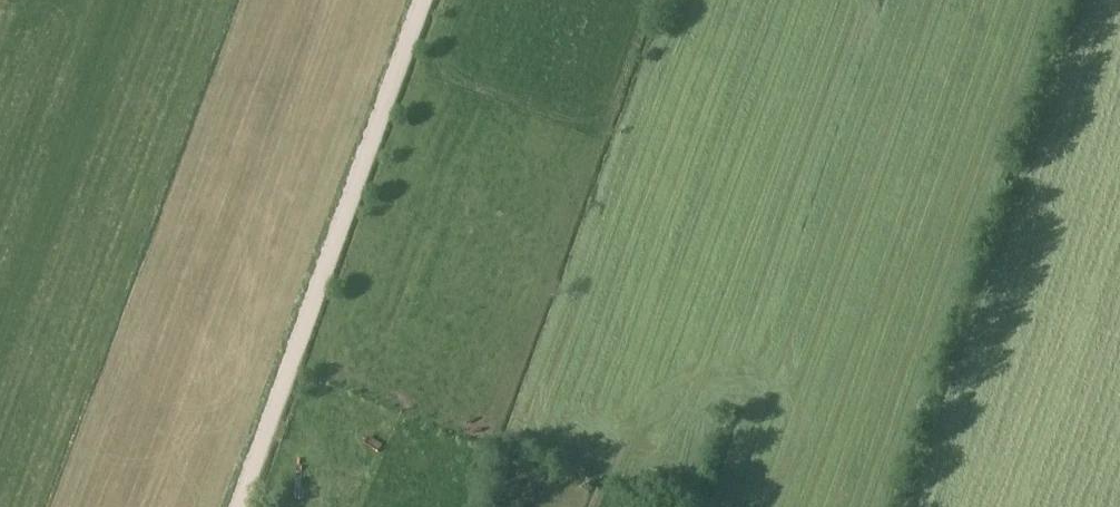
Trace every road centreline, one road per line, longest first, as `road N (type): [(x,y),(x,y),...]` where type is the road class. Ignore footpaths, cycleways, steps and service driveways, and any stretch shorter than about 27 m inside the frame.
road 1 (unclassified): [(425,0),(239,506)]

